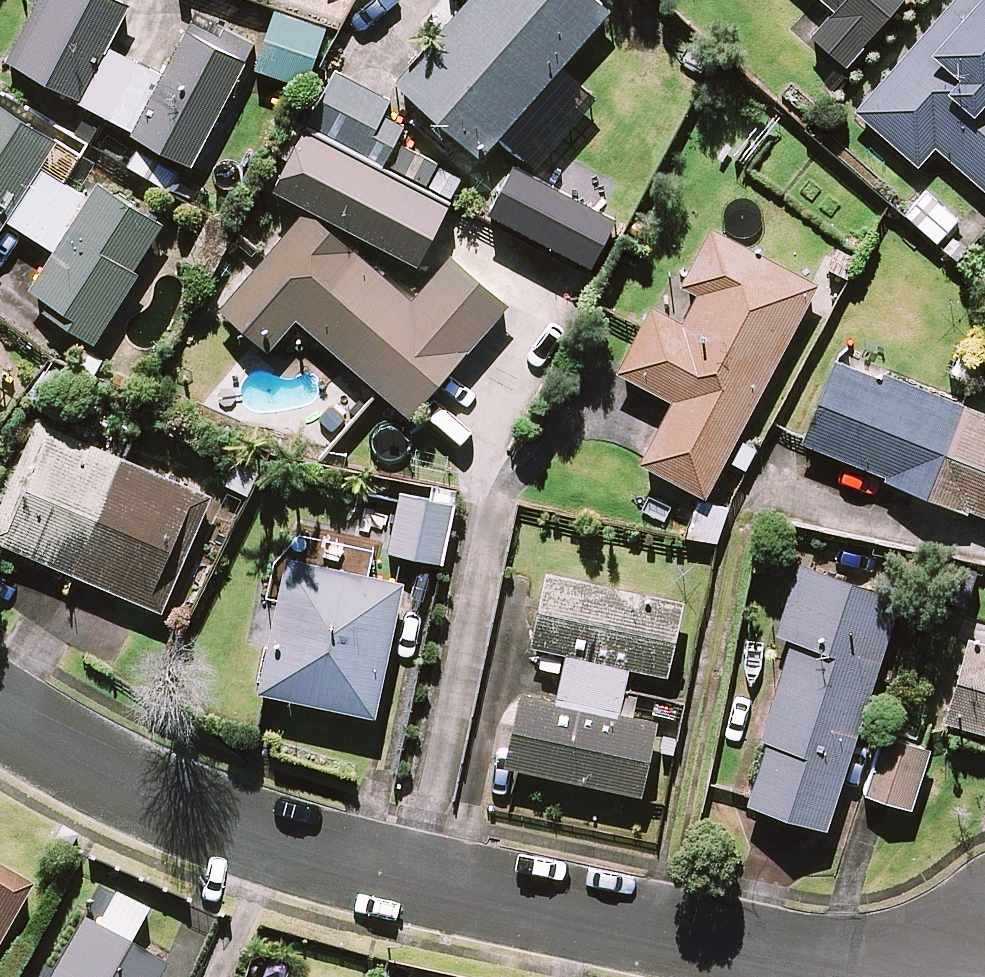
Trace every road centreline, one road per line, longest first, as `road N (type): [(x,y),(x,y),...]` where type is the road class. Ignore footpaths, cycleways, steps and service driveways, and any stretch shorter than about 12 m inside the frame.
road 1 (residential): [(984,956),(778,948),(618,924),(409,877),(297,847),(137,787),(0,717)]

